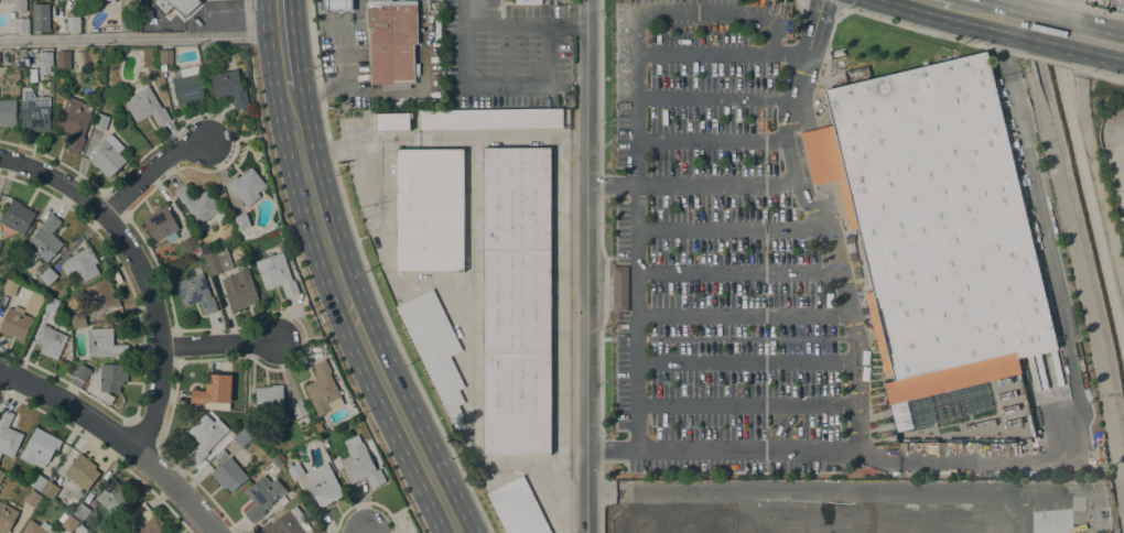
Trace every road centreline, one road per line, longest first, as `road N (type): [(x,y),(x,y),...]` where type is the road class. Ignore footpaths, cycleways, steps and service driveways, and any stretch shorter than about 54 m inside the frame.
road 1 (residential): [(587,532),(586,0)]
road 2 (primary): [(288,88),(336,272),(458,532)]
road 3 (residential): [(129,446),(152,413),(161,345),(150,289),(102,213)]
road 4 (residential): [(0,157),(67,185),(102,213),(173,155),(205,141)]
road 5 (residential): [(129,446),(68,403),(0,370)]
road 6 (residential): [(215,532),(129,446)]

